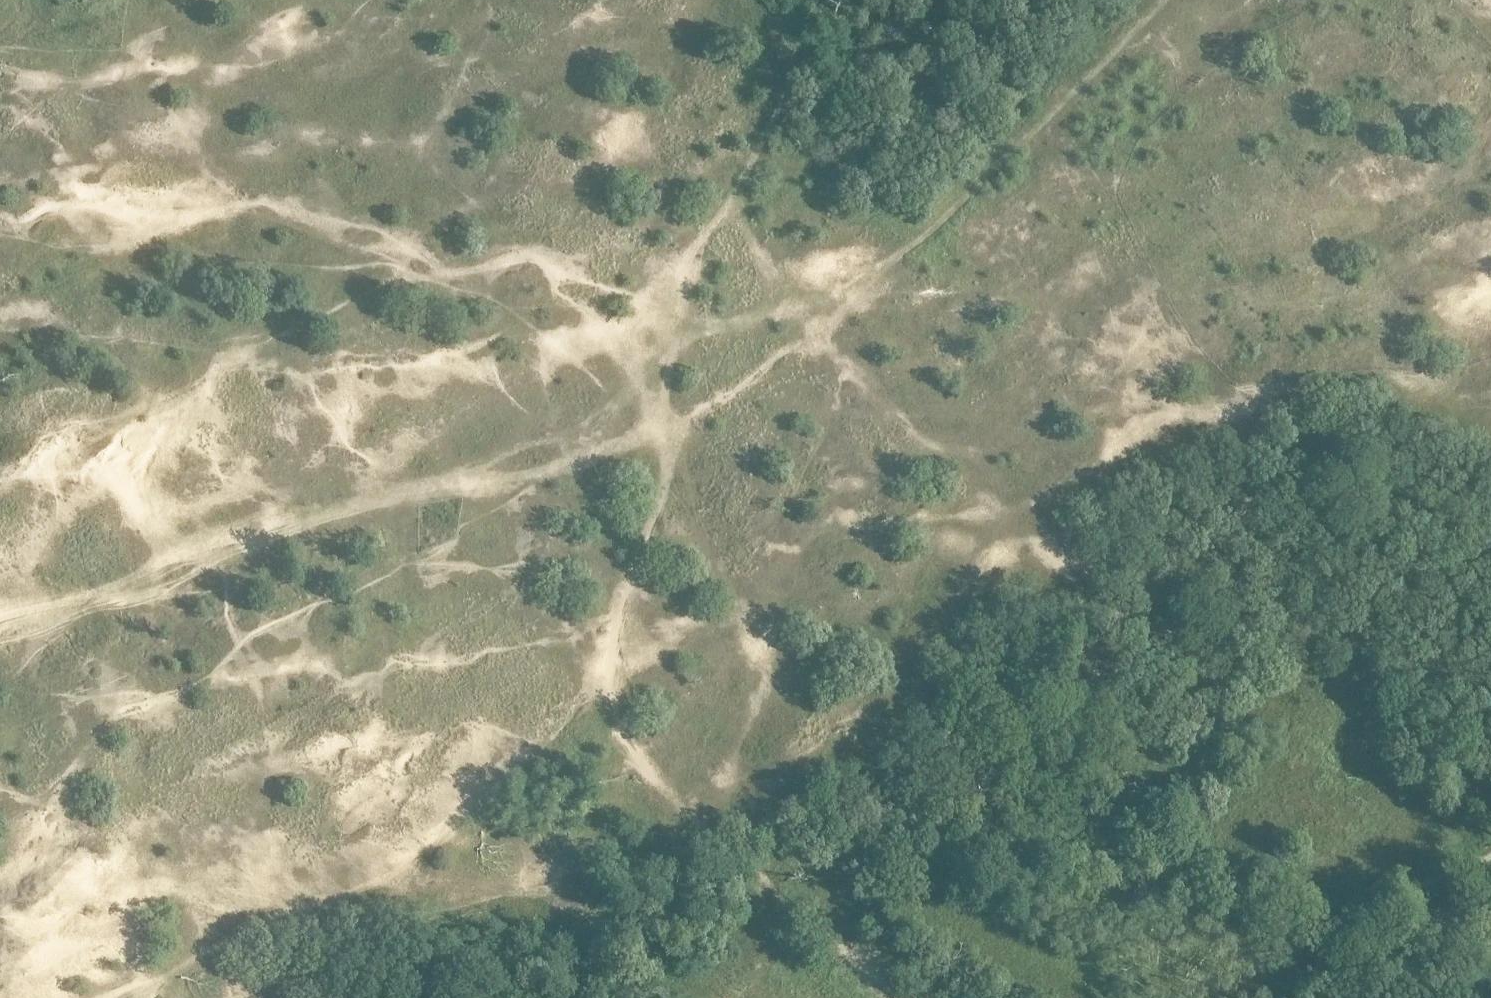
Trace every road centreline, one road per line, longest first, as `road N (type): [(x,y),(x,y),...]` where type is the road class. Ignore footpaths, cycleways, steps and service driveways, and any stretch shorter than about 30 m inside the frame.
road 1 (track): [(669,438),(679,297),(750,171),(826,0)]
road 2 (track): [(1299,997),(1333,948),(1390,901),(1490,851)]

